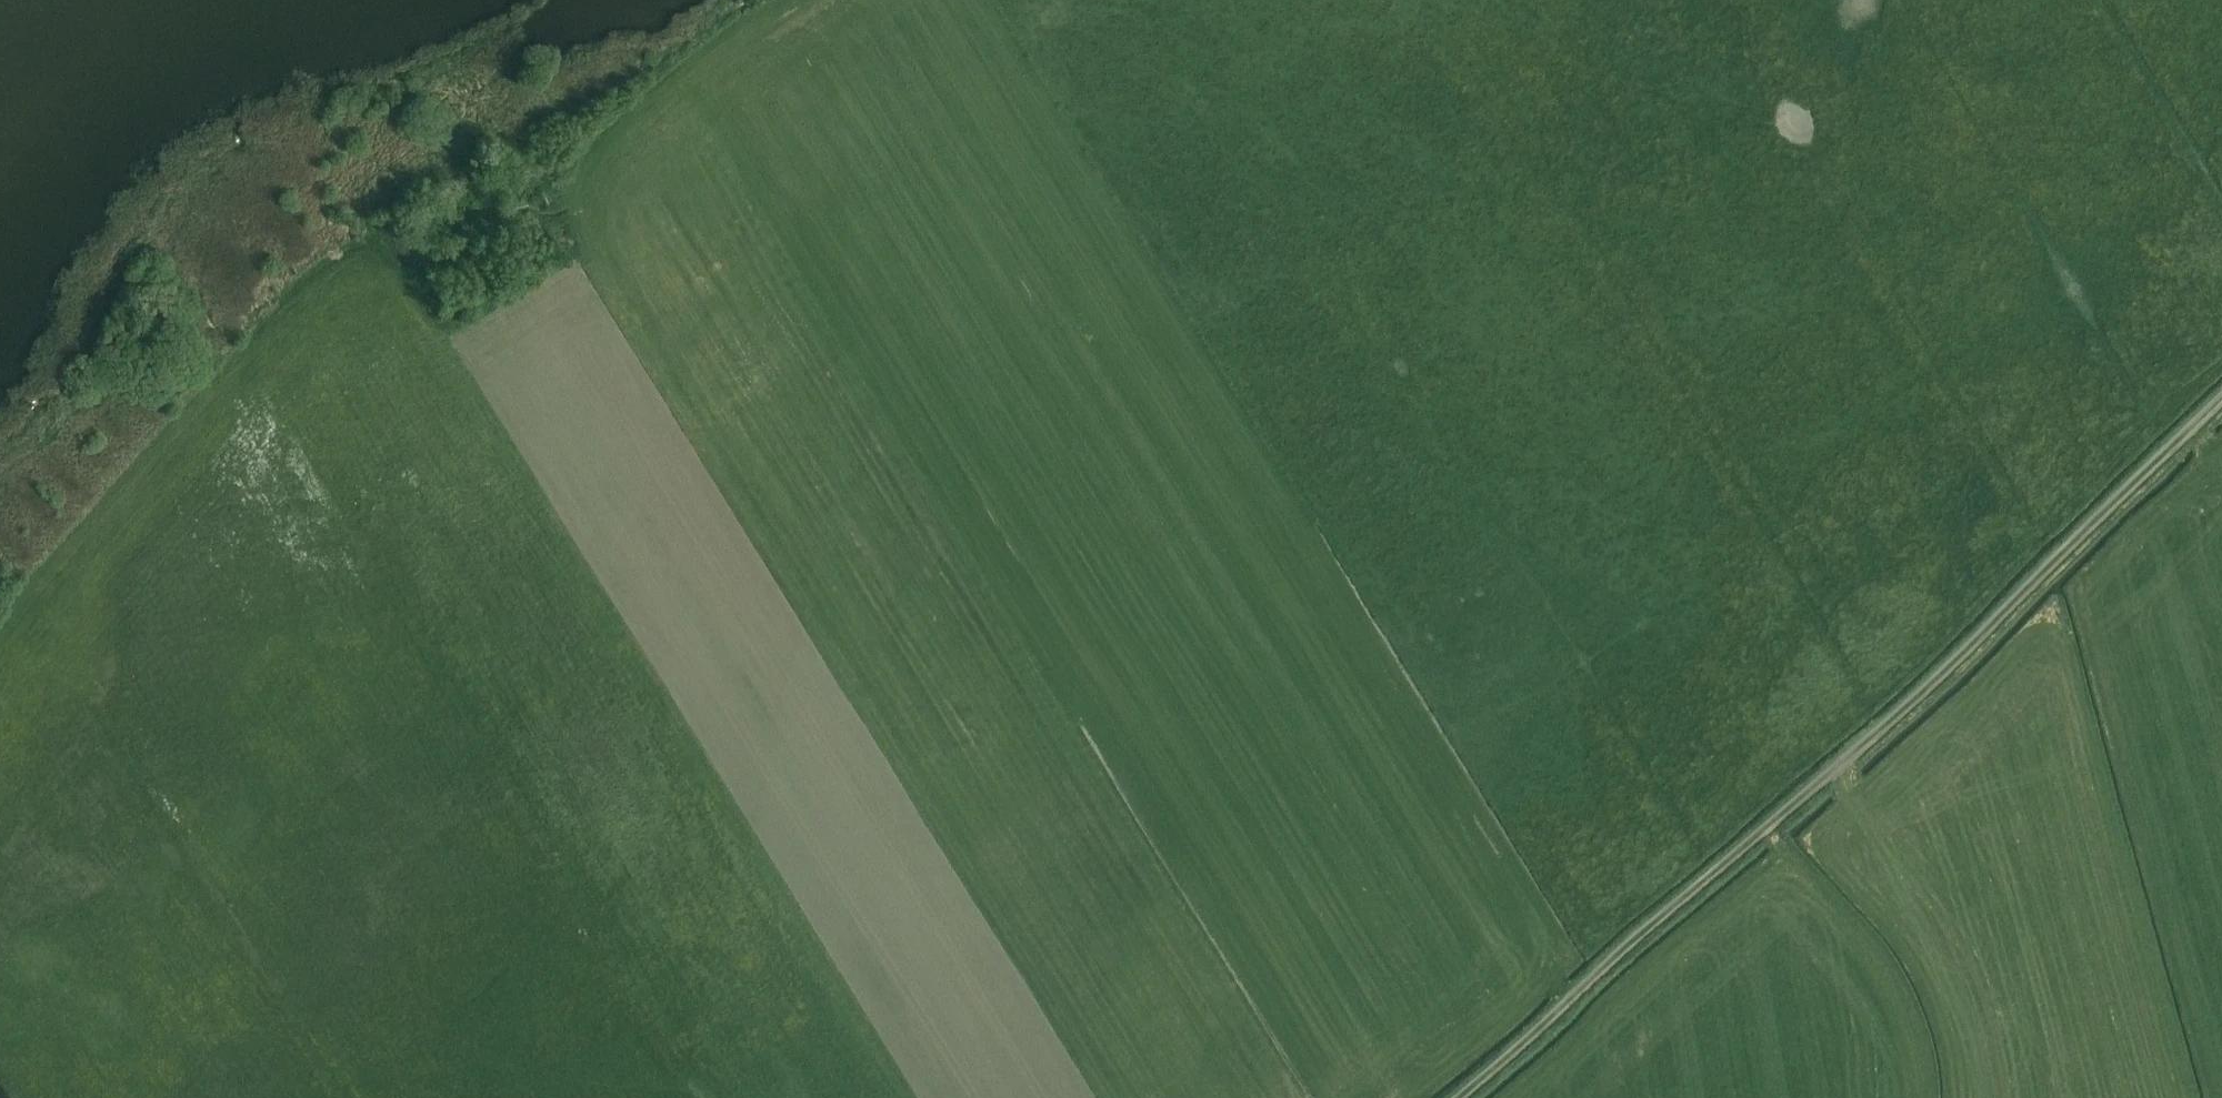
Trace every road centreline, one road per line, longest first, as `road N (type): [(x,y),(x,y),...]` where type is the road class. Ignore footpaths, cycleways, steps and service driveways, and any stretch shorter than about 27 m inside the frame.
road 1 (track): [(1462,1097),(1834,774),(2221,395)]

